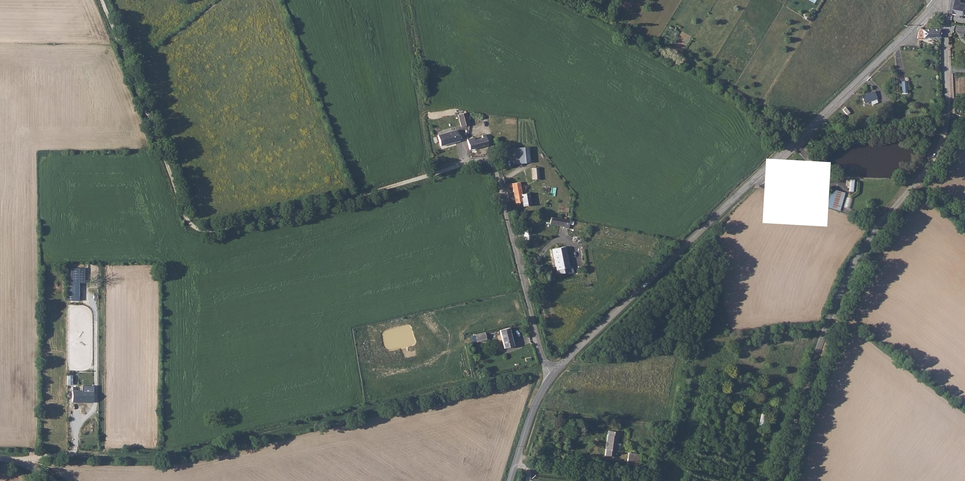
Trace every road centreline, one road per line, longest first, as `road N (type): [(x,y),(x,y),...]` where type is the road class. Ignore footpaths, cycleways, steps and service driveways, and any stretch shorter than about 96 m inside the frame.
road 1 (track): [(0,459),(164,455),(561,365)]
road 2 (tertiary): [(936,1),(552,376)]
road 3 (unclassified): [(778,480),(824,334),(862,249),(946,127),(944,11),(936,1)]
road 4 (track): [(101,0),(189,224),(199,231),(422,177)]
road 5 (unclassified): [(422,177),(474,162),(495,172),(552,376)]

